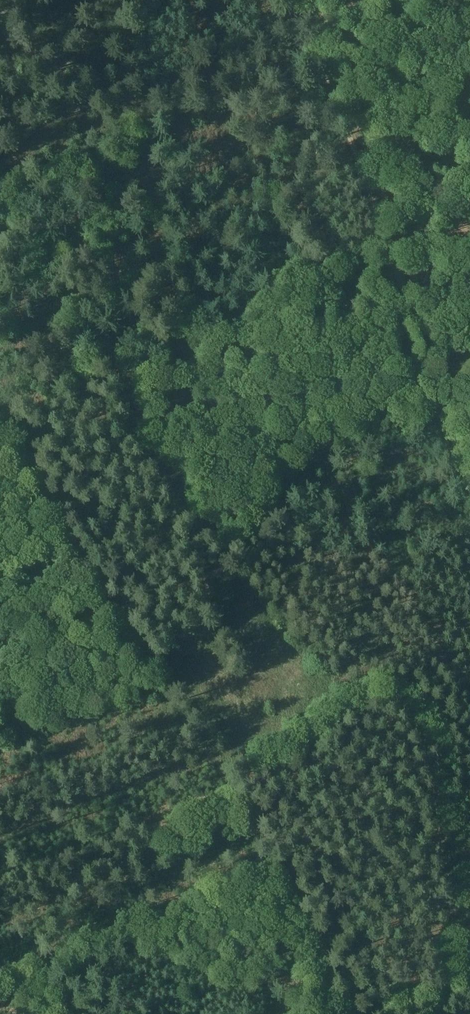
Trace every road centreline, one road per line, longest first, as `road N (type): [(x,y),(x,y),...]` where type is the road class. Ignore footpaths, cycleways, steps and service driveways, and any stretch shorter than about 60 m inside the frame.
road 1 (track): [(469,476),(302,0)]
road 2 (track): [(0,422),(391,251)]

